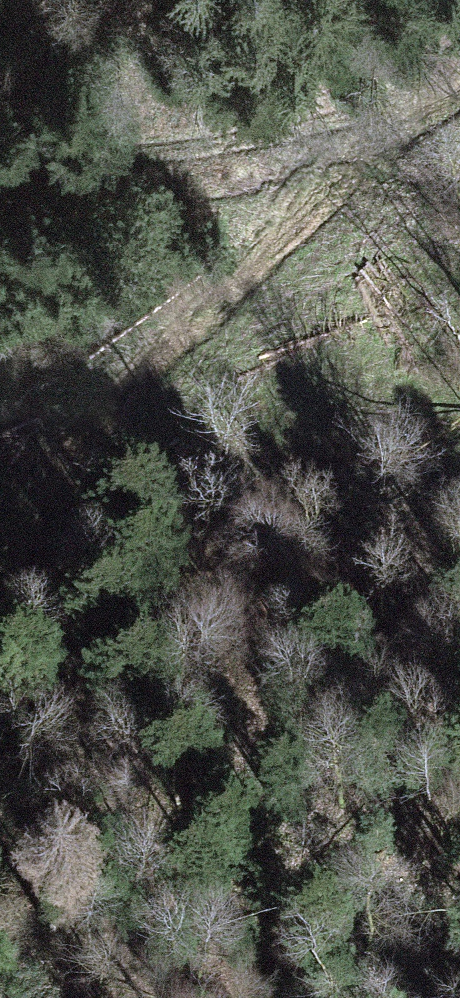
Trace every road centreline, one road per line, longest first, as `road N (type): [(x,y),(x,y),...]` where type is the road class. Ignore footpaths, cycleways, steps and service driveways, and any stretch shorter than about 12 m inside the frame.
road 1 (track): [(367,131),(111,404),(63,500),(47,586),(48,709),(122,967),(140,997)]
road 2 (track): [(0,165),(367,131),(459,91)]
road 3 (track): [(0,610),(19,558),(63,500)]

